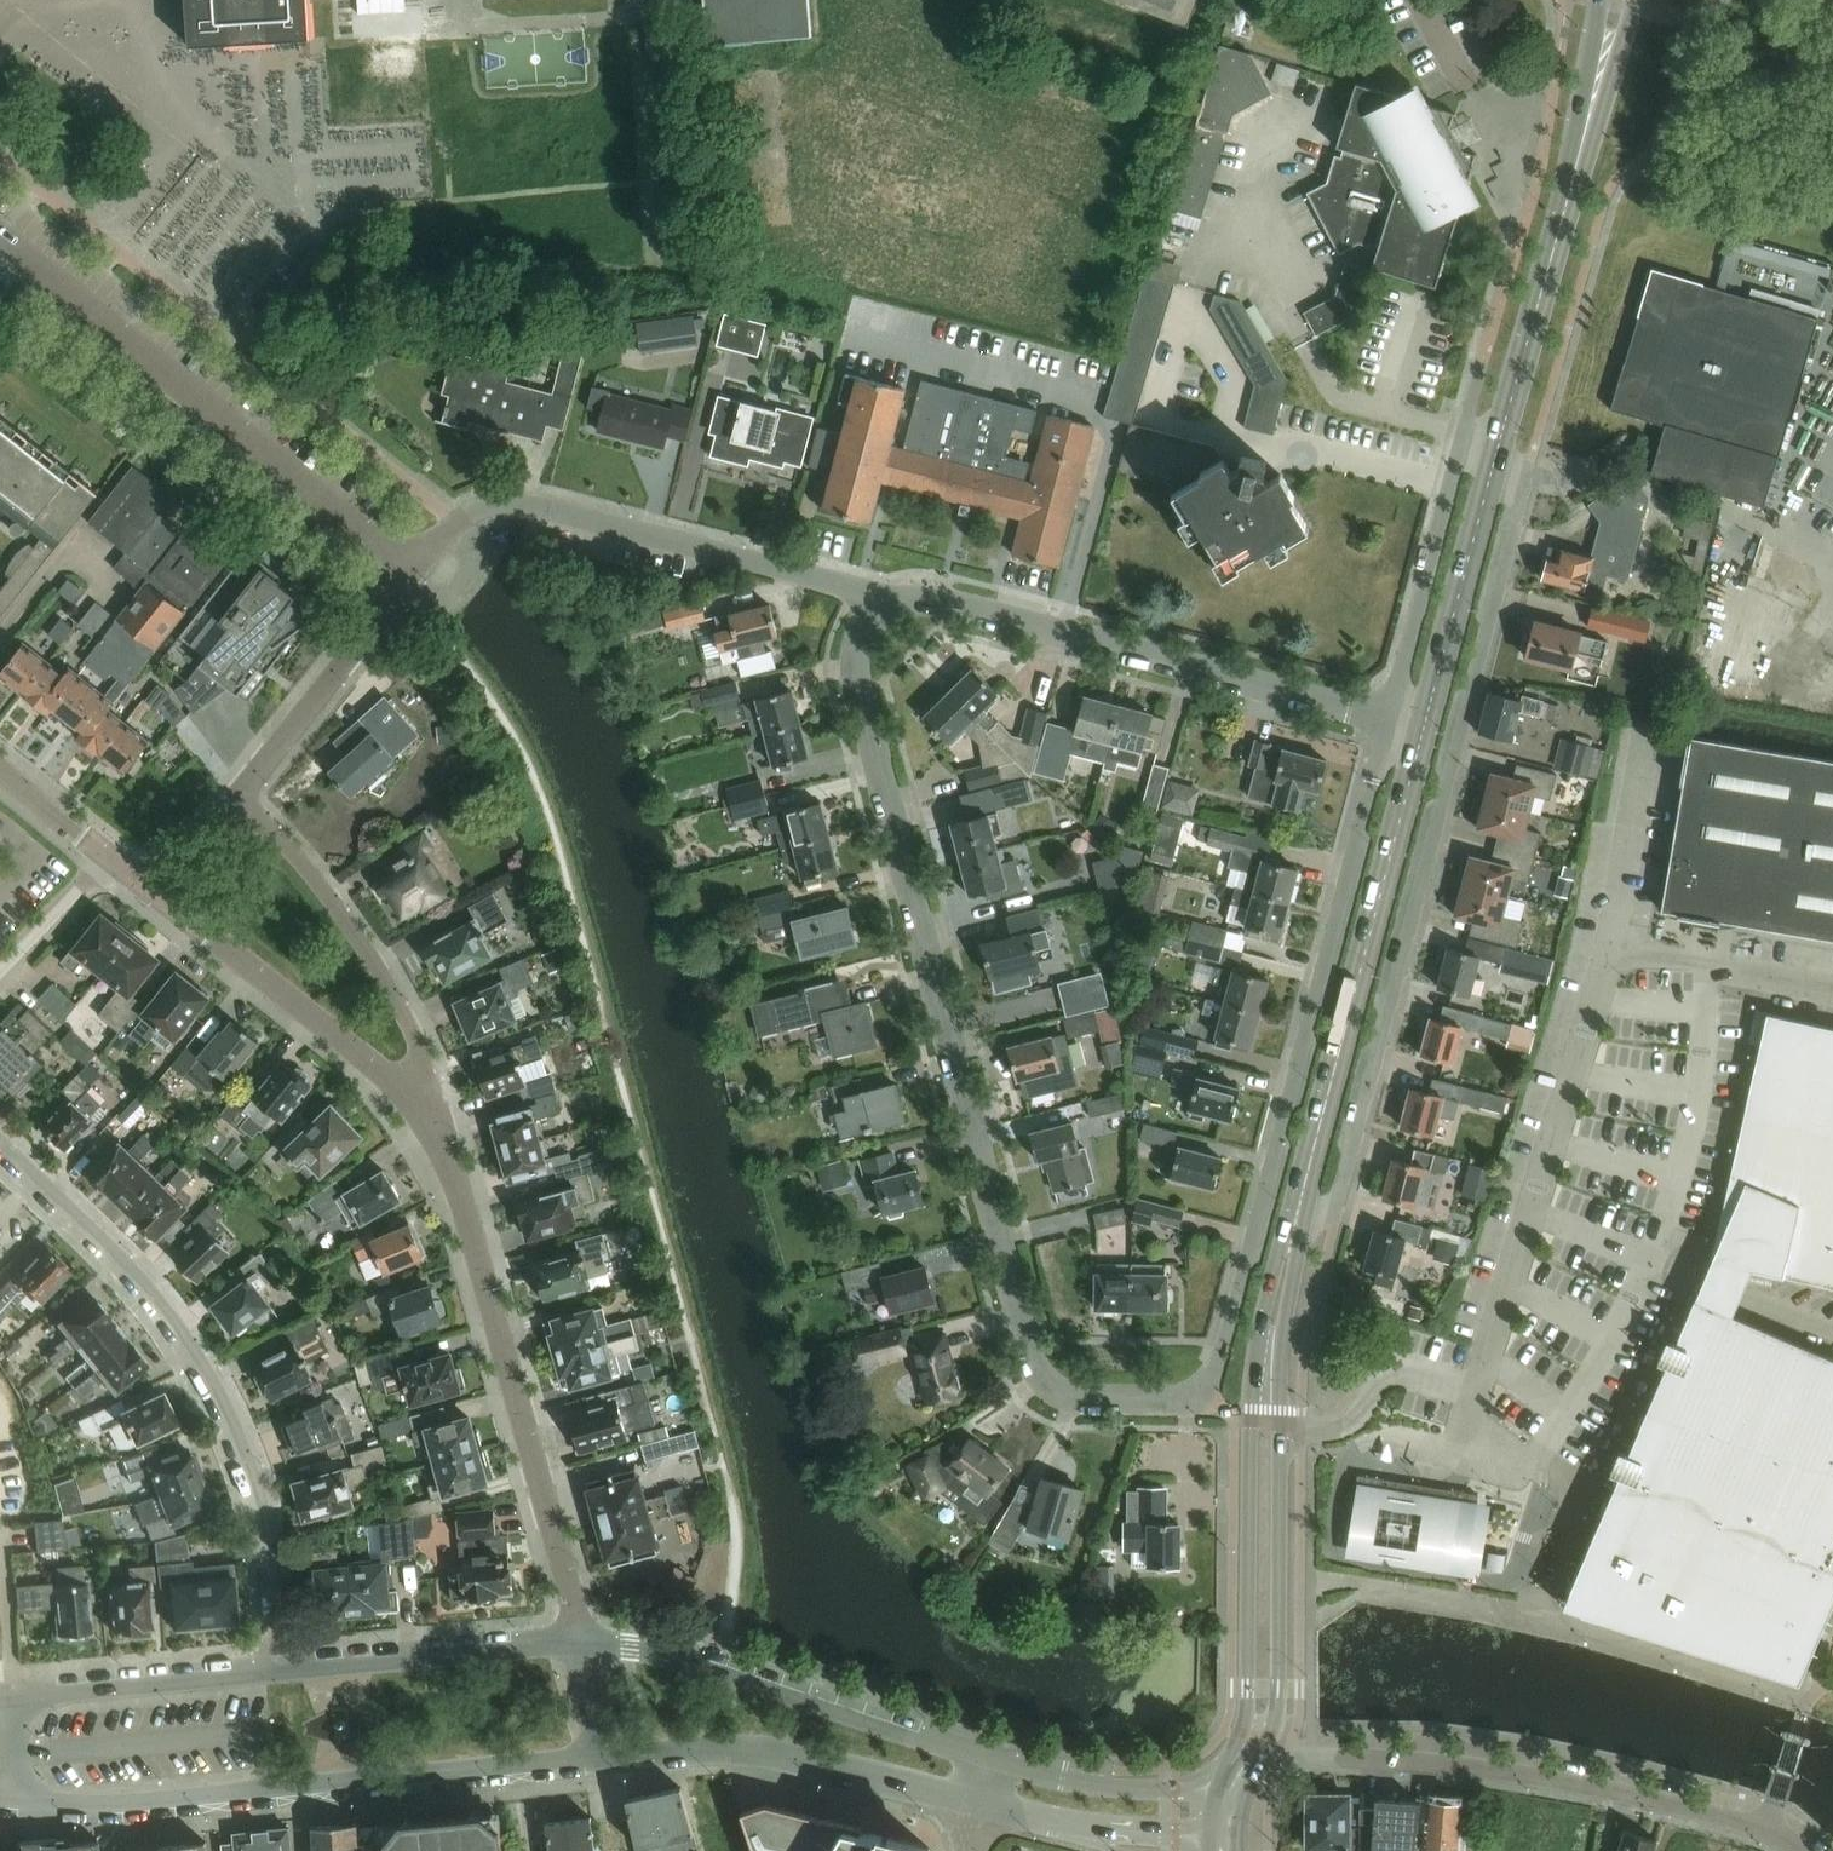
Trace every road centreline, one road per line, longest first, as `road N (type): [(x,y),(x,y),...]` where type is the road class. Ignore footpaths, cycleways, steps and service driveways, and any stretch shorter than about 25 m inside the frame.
road 1 (residential): [(1383,722),(1213,1368),(1189,1398),(1078,1399),(1039,1379),(994,1237),(861,685),(858,662),(877,593)]
road 2 (residential): [(1294,1222),(1334,1210),(1525,474),(1493,467)]
road 3 (residential): [(0,1135),(106,1243),(206,1377),(258,1513),(283,1671)]
road 4 (residential): [(12,1802),(206,1797),(597,1756)]
road 5 (unclassified): [(1269,1751),(1529,1775),(1764,1832),(1800,1850)]
road 6 (residential): [(583,1643),(431,1122)]
road 7 (residential): [(415,572),(0,241)]
road 8 (residential): [(877,593),(1383,722)]
road 9 (secondary): [(1423,733),(1294,1222)]
road 10 (residential): [(415,572),(456,521),(476,507),(514,500),(877,593)]
road 11 (secondary): [(1619,0),(1493,467)]
road 12 (secondary): [(1269,1751),(1280,1724),(1277,1486),(1288,1307),(1281,1284)]
road 13 (secondary): [(1281,1284),(1269,1307),(1250,1449),(1247,1705),(1238,1747)]
road 14 (residential): [(985,1756),(692,1659),(583,1643)]
road 15 (residential): [(431,1122),(405,1016),(379,963),(233,793)]
road 16 (residential): [(597,1756),(745,1749),(972,1800)]
road 17 (residential): [(431,1122),(145,889)]
road 18 (residential): [(583,1643),(283,1671)]
road 19 (residential): [(233,793),(415,572)]
road 20 (residential): [(283,1671),(7,1701)]
road 21 (secondary): [(1493,467),(1423,733)]
road 22 (residential): [(972,1800),(1054,1822),(1209,1835)]
road 23 (residential): [(1208,1797),(1064,1777),(985,1756)]
road 24 (residential): [(0,971),(105,859)]
road 25 (residential): [(105,859),(0,774)]
road 26 (residential): [(145,889),(233,793)]

